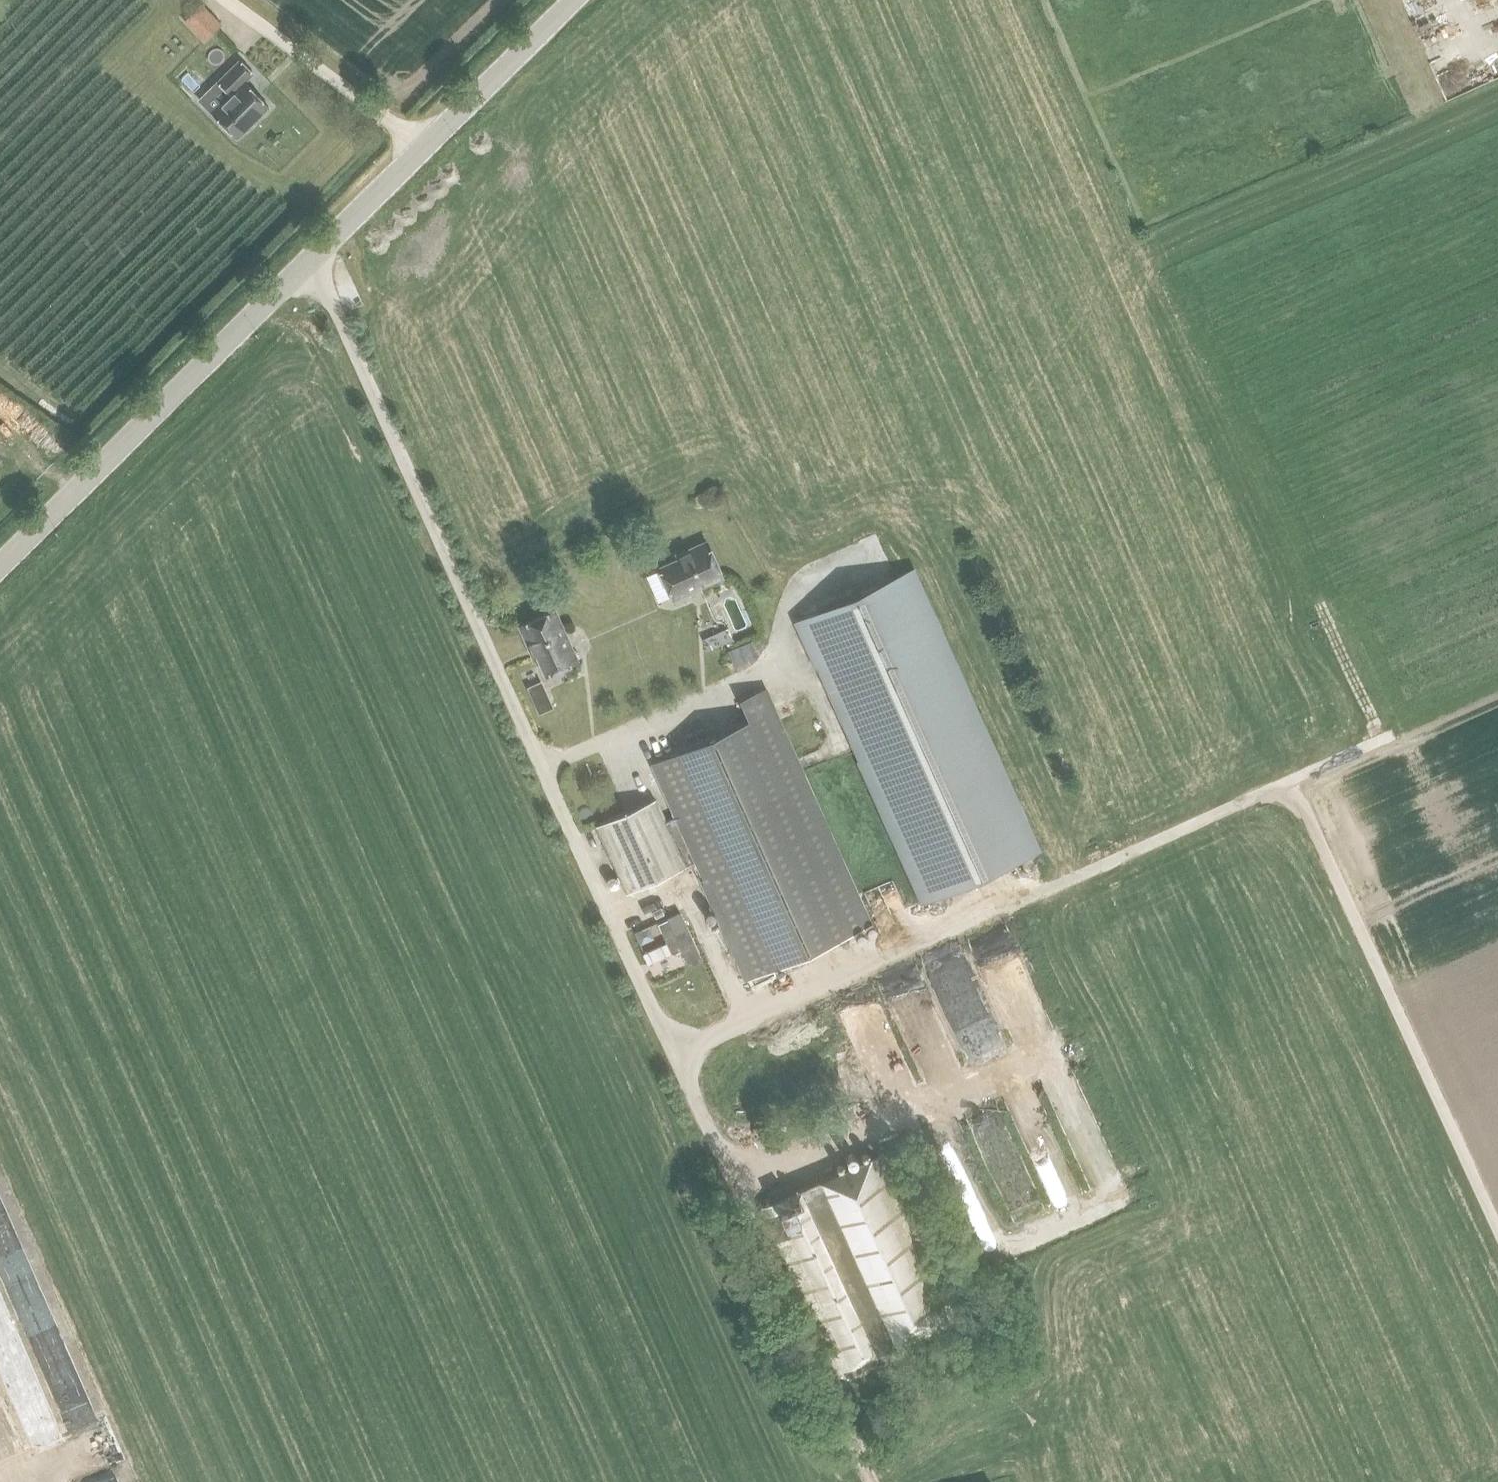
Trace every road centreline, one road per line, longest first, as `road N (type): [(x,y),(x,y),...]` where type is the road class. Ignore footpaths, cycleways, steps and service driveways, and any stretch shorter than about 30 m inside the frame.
road 1 (tertiary): [(0,564),(574,0)]

